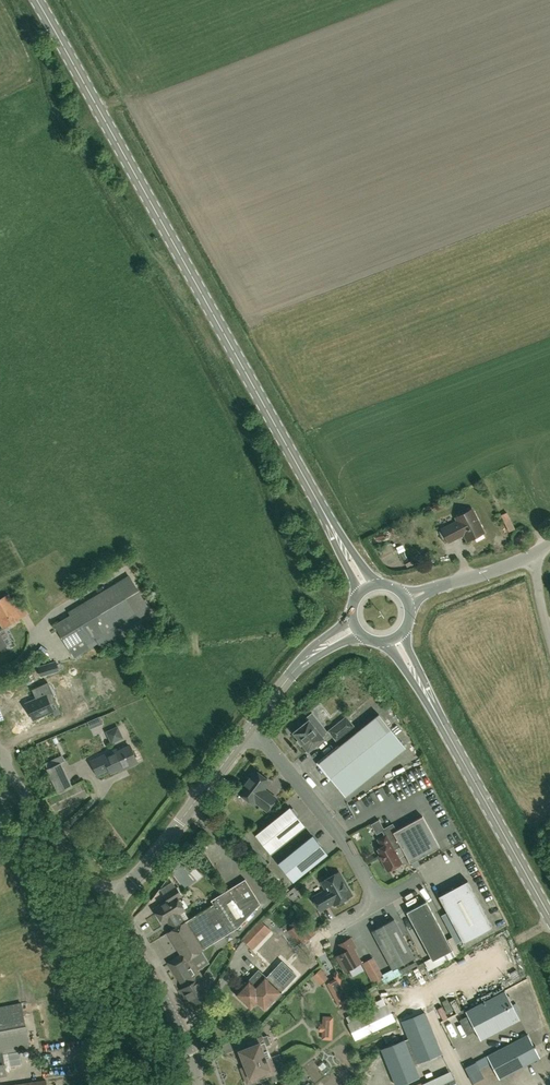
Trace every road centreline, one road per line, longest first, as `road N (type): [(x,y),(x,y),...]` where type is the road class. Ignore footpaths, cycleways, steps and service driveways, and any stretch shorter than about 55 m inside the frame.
road 1 (secondary): [(367,589),(37,0)]
road 2 (secondary): [(549,908),(396,639)]
road 3 (unclassified): [(385,901),(350,841),(252,726)]
road 4 (tertiary): [(121,893),(252,726)]
road 5 (tertiary): [(193,1084),(181,1028),(115,915),(121,893)]
road 6 (unclassified): [(121,893),(75,868),(0,755)]
road 7 (tertiary): [(252,726),(310,657),(356,628)]
road 8 (unclassified): [(406,600),(534,556)]

